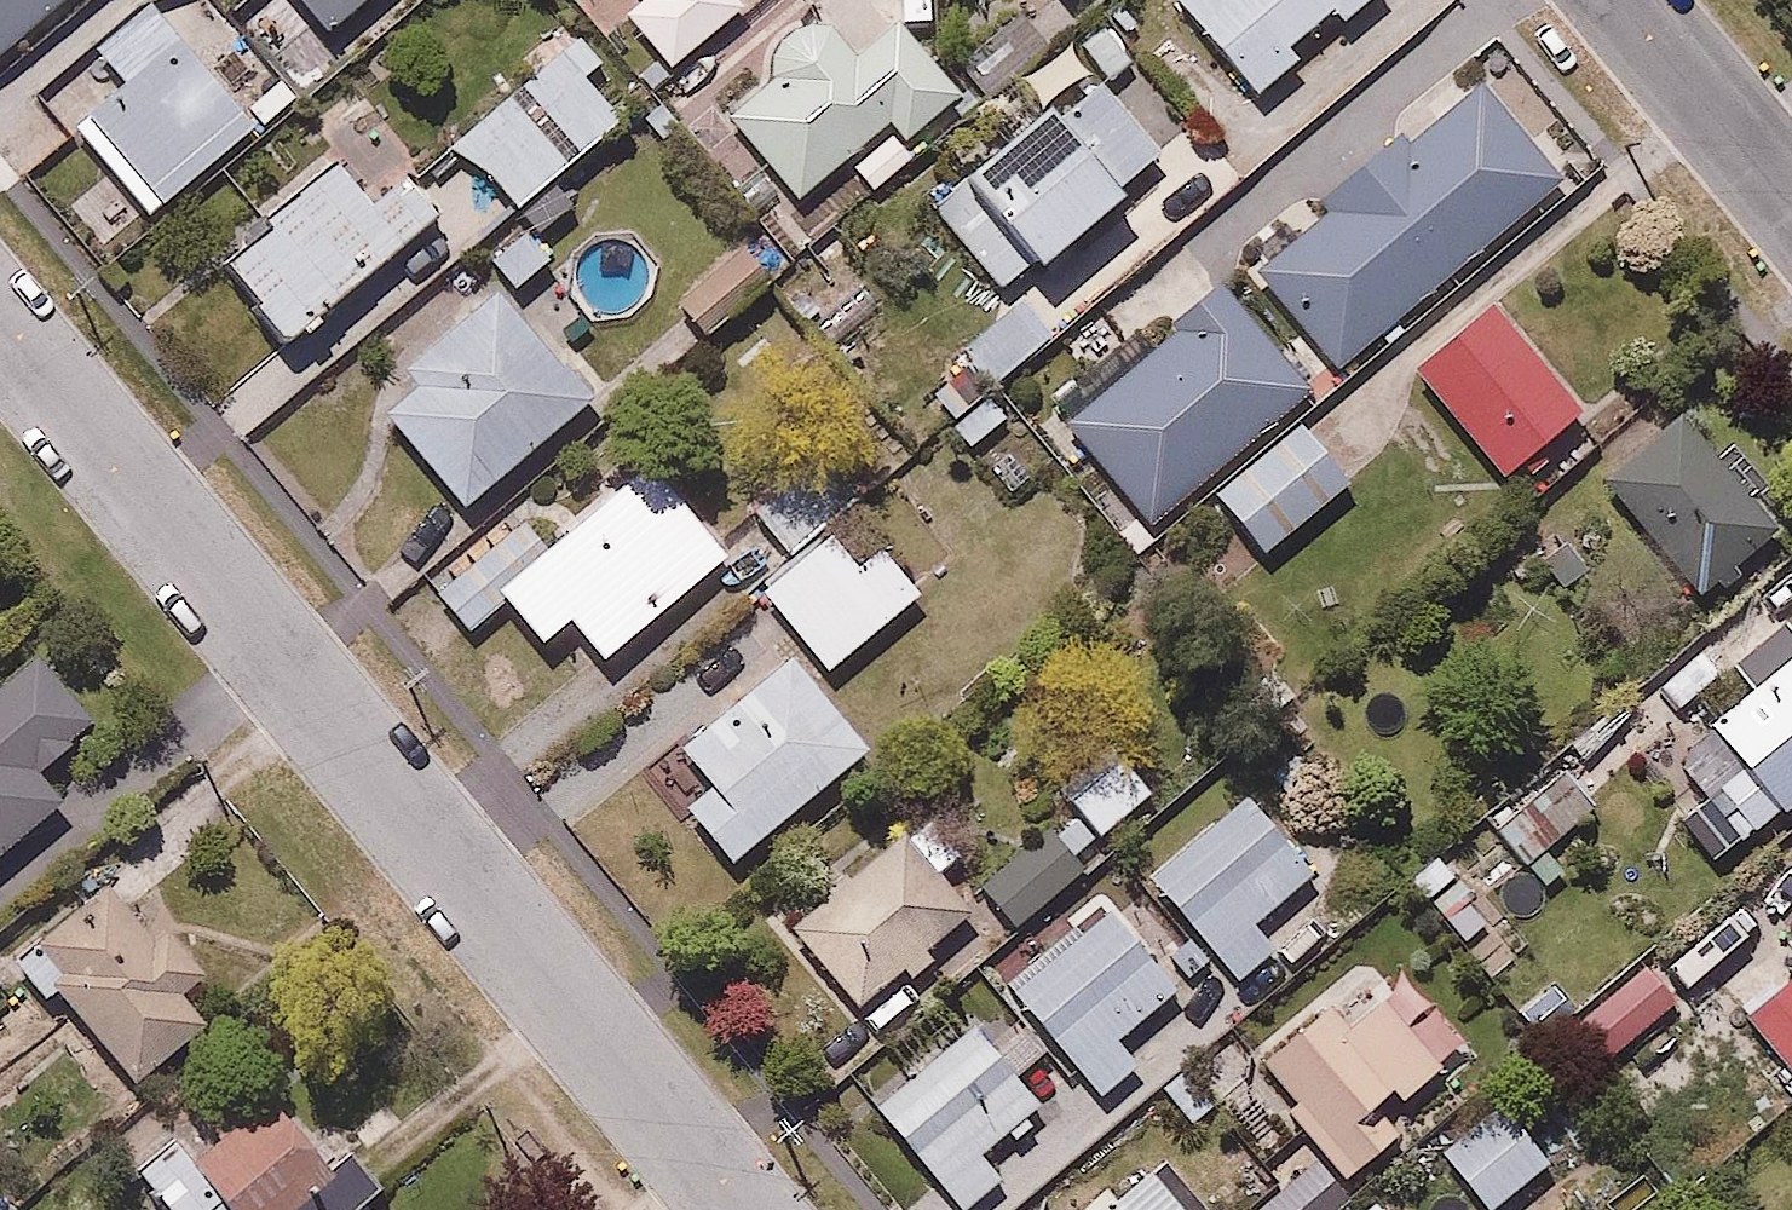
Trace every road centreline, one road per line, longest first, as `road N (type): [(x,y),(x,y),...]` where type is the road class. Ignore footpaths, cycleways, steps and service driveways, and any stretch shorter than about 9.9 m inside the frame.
road 1 (residential): [(741,1209),(0,327)]
road 2 (residential): [(1791,201),(1623,0)]

